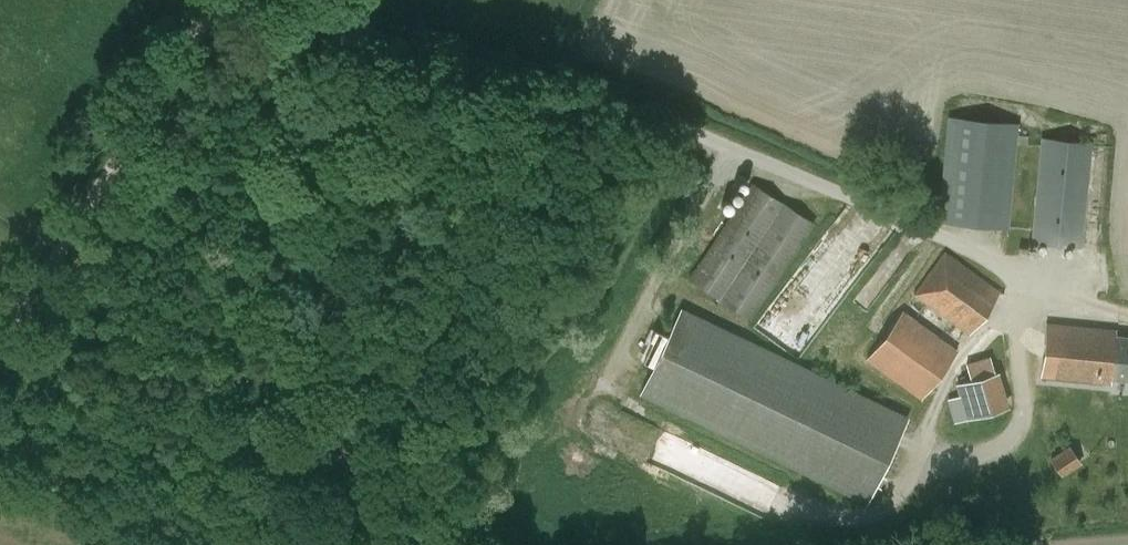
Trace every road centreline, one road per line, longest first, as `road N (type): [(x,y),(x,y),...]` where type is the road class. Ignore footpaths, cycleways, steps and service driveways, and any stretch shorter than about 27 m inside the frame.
road 1 (track): [(296,0),(377,35),(696,132),(1127,314)]
road 2 (track): [(226,0),(0,350)]

